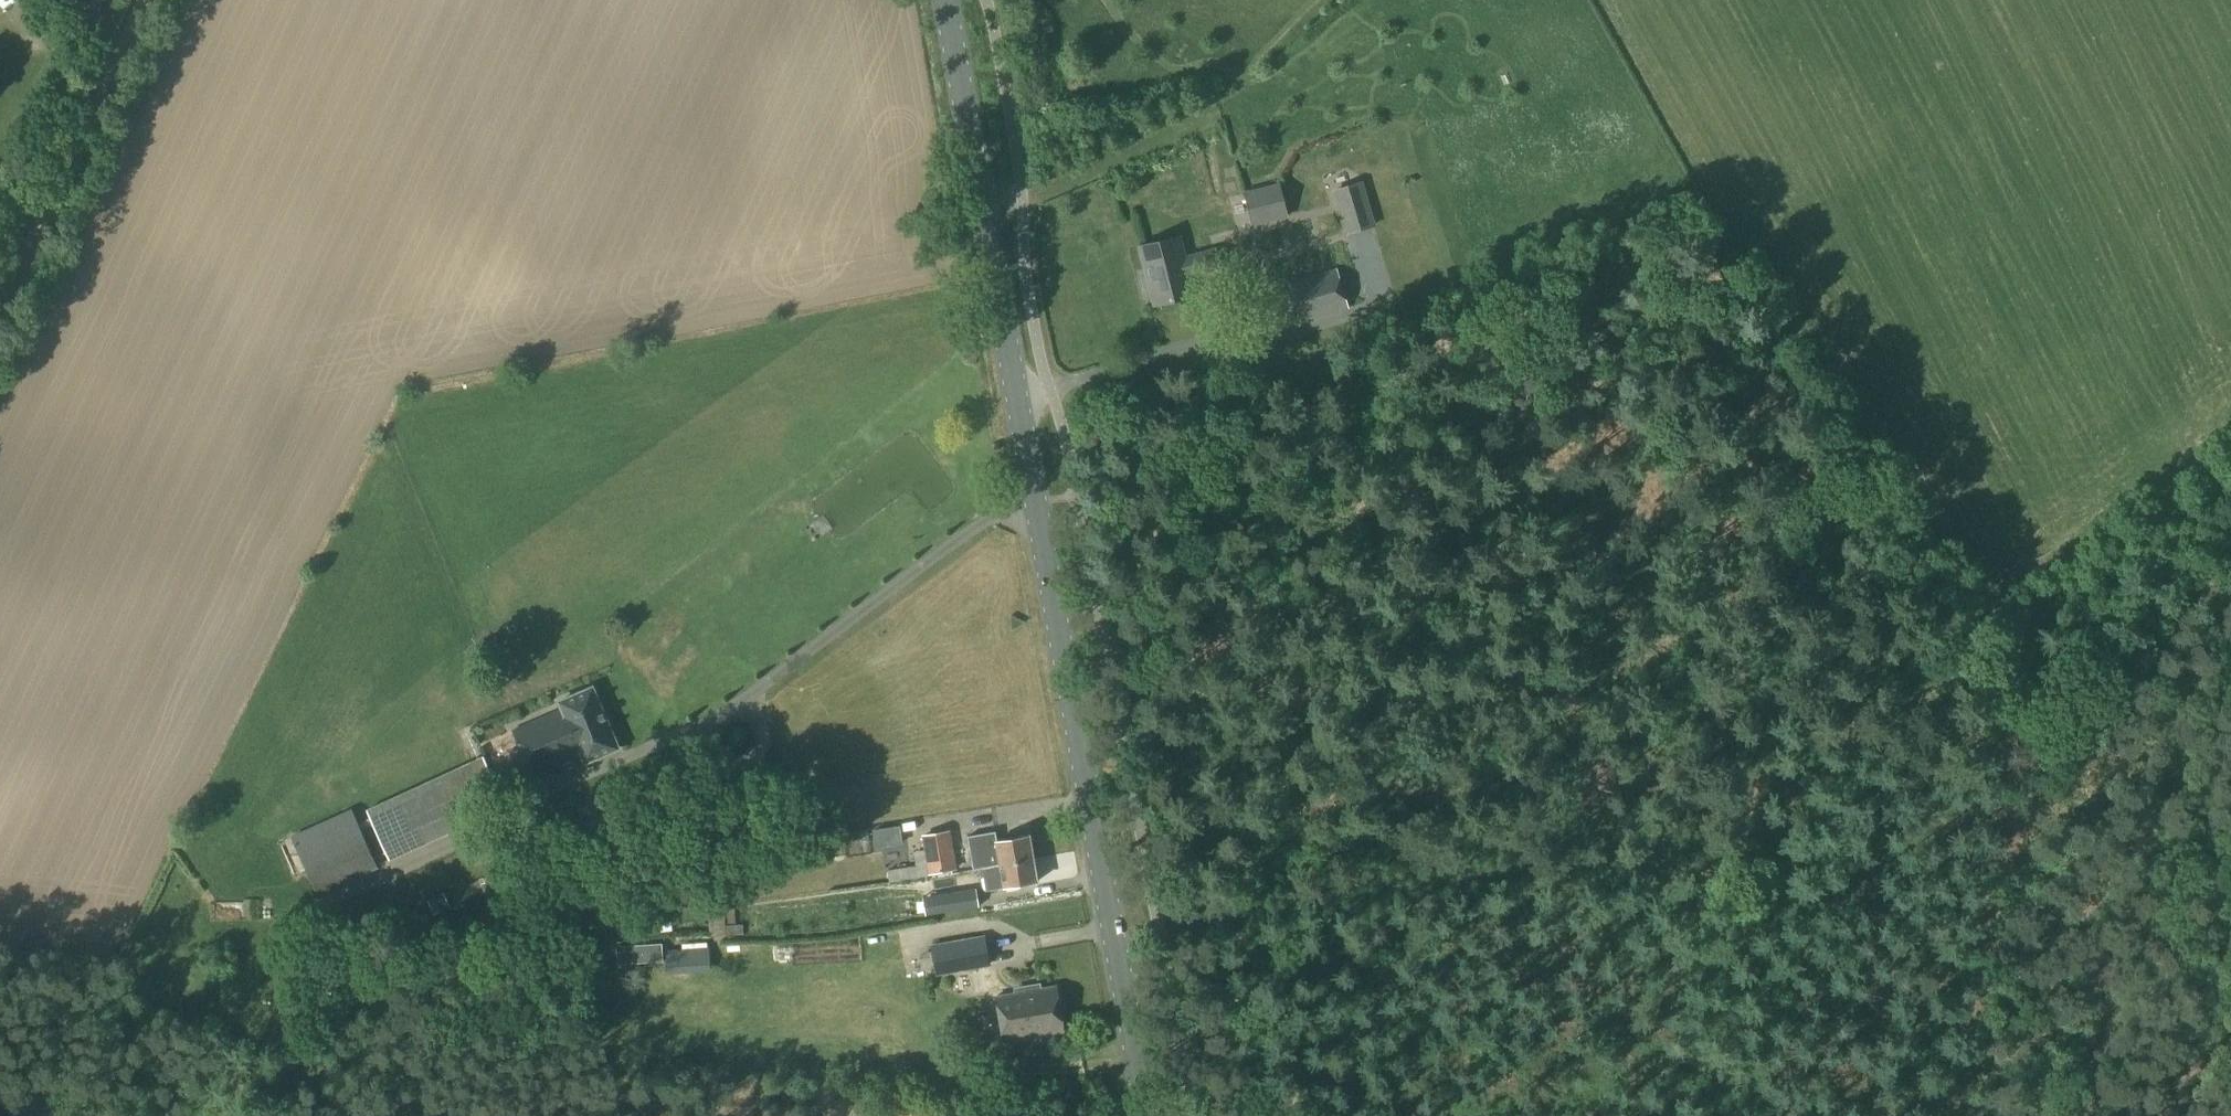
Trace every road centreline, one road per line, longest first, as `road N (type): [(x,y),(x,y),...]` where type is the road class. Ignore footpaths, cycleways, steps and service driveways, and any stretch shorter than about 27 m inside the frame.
road 1 (secondary): [(1146,1115),(946,0)]
road 2 (track): [(0,313),(147,0)]

